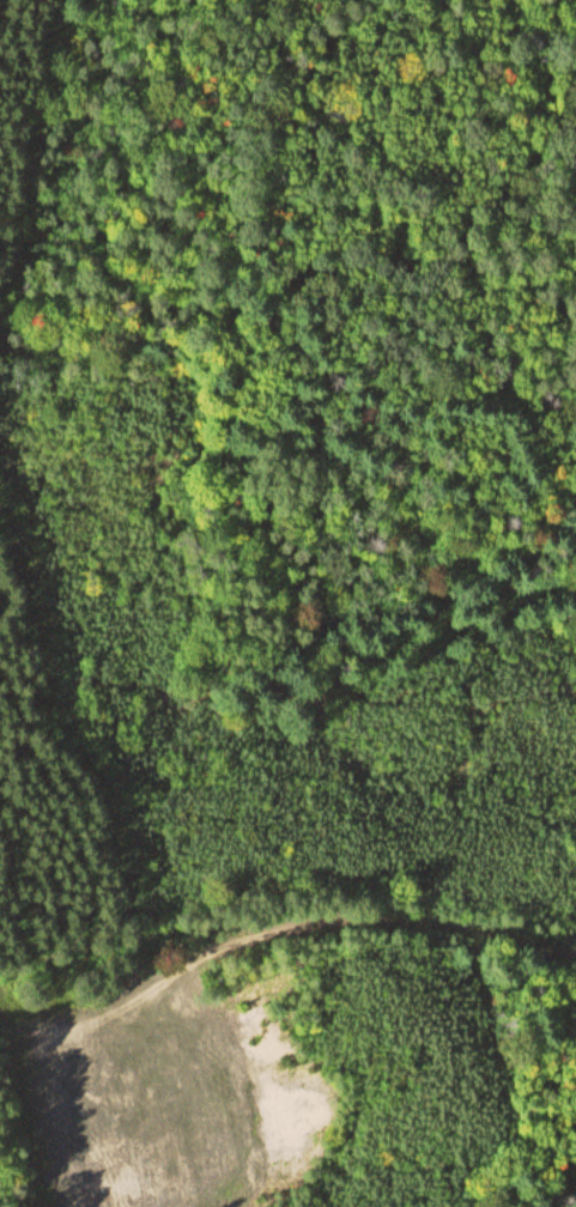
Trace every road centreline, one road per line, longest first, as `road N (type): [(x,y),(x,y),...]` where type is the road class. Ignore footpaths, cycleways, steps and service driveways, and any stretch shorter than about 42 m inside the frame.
road 1 (track): [(575,947),(347,921),(255,938),(157,971),(85,1009),(0,1026)]

